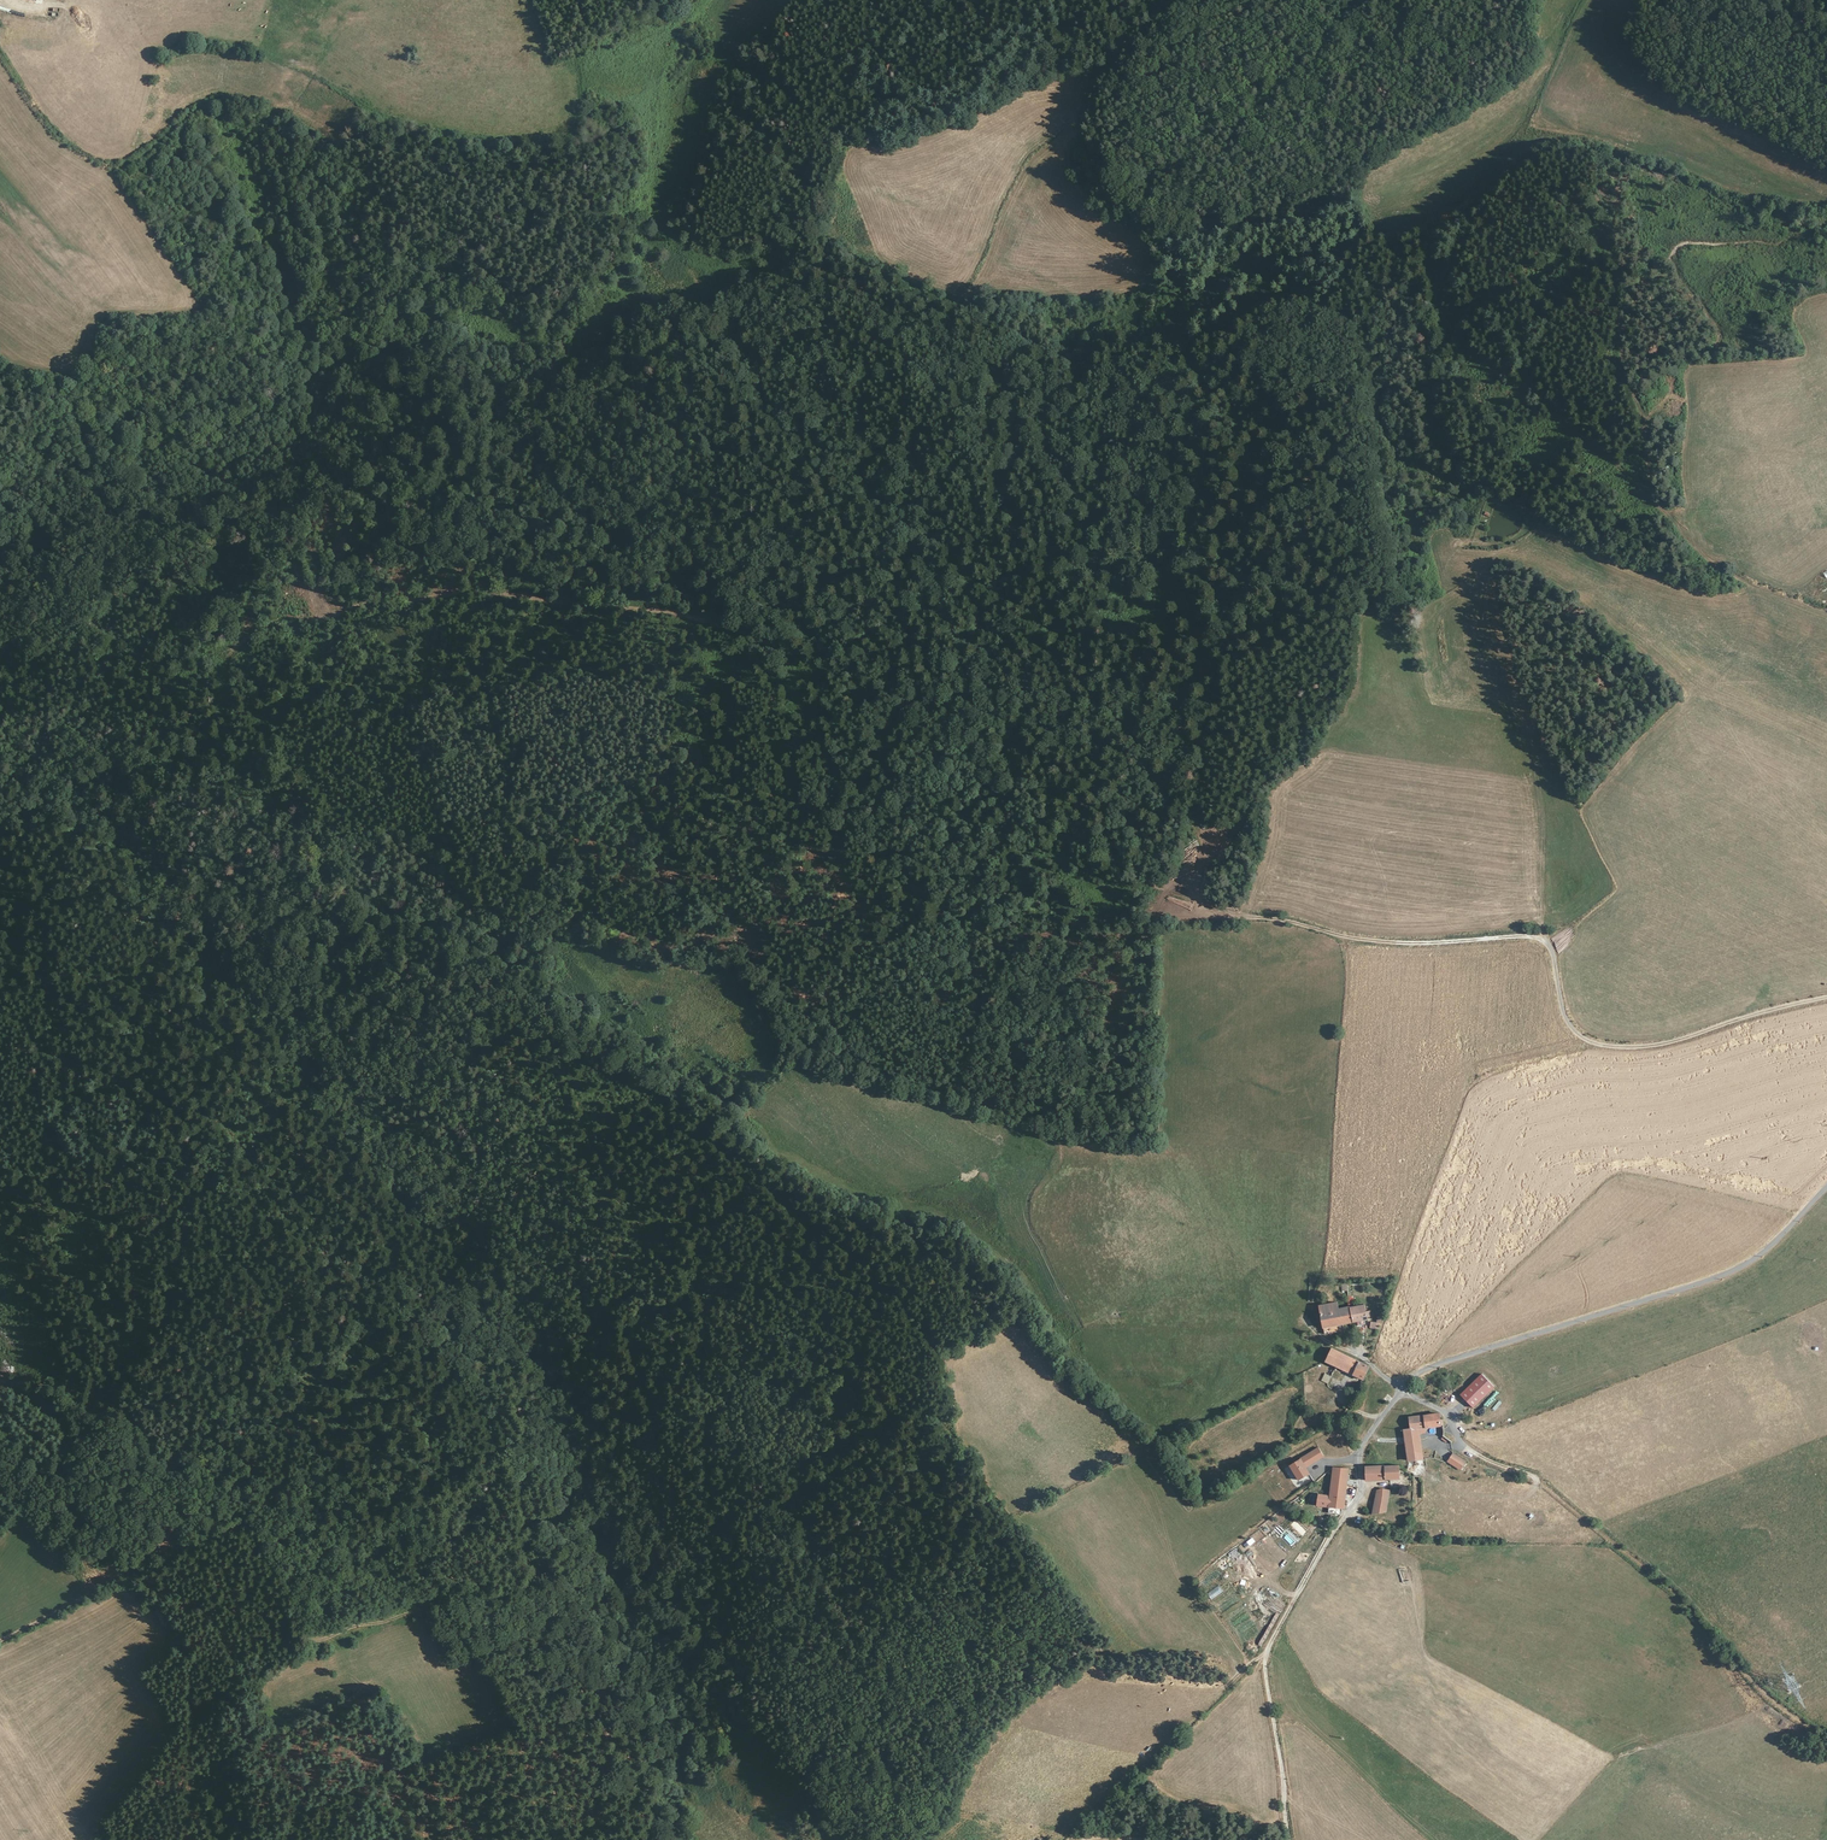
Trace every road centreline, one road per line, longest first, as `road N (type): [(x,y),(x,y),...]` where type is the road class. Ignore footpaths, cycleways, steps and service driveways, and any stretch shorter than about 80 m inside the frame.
road 1 (track): [(0,1061),(53,1056),(72,1100),(133,1172),(247,1348),(285,1452),(255,1513),(0,1641)]
road 2 (unclassified): [(1826,1187),(1761,1253),(1728,1273),(1430,1367),(1400,1390)]
road 3 (track): [(132,1569),(198,1604),(239,1699),(277,1734),(364,1753),(471,1839)]
road 4 (track): [(1345,1517),(1266,1653),(1290,1839)]
road 5 (unclassified): [(1400,1390),(1364,1442),(1361,1491),(1345,1517)]

